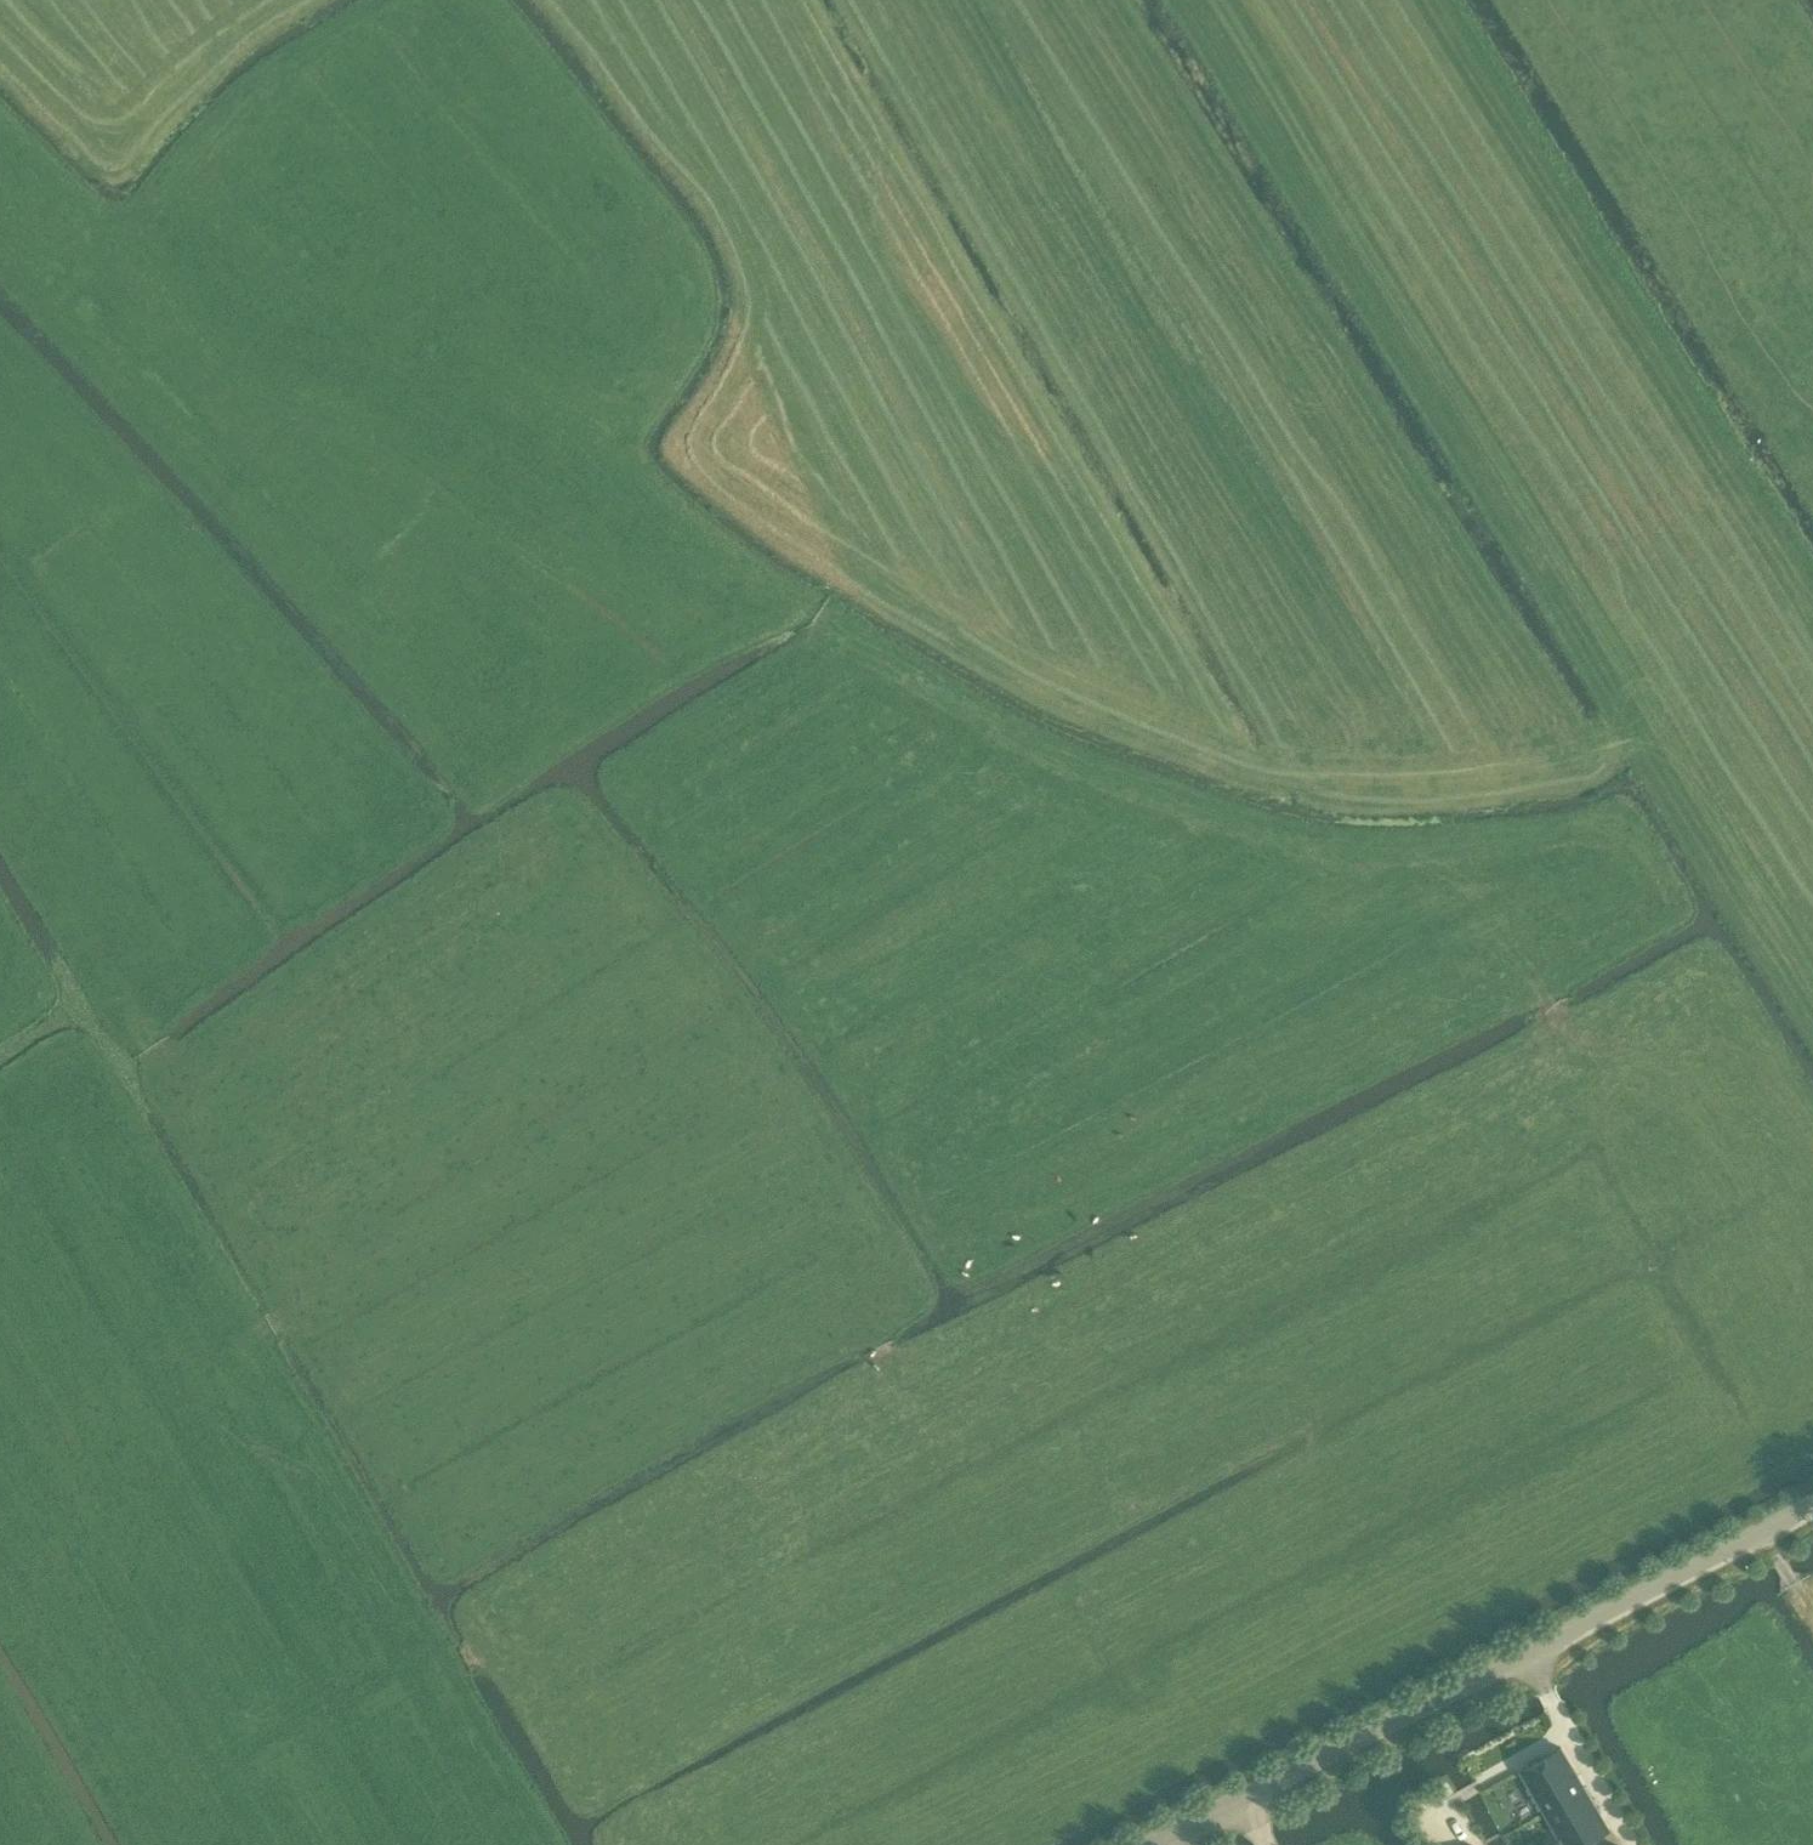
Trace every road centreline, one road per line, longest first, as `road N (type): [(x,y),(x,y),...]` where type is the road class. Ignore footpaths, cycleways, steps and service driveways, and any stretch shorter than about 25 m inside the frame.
road 1 (unclassified): [(1148,1844),(1812,1494)]

